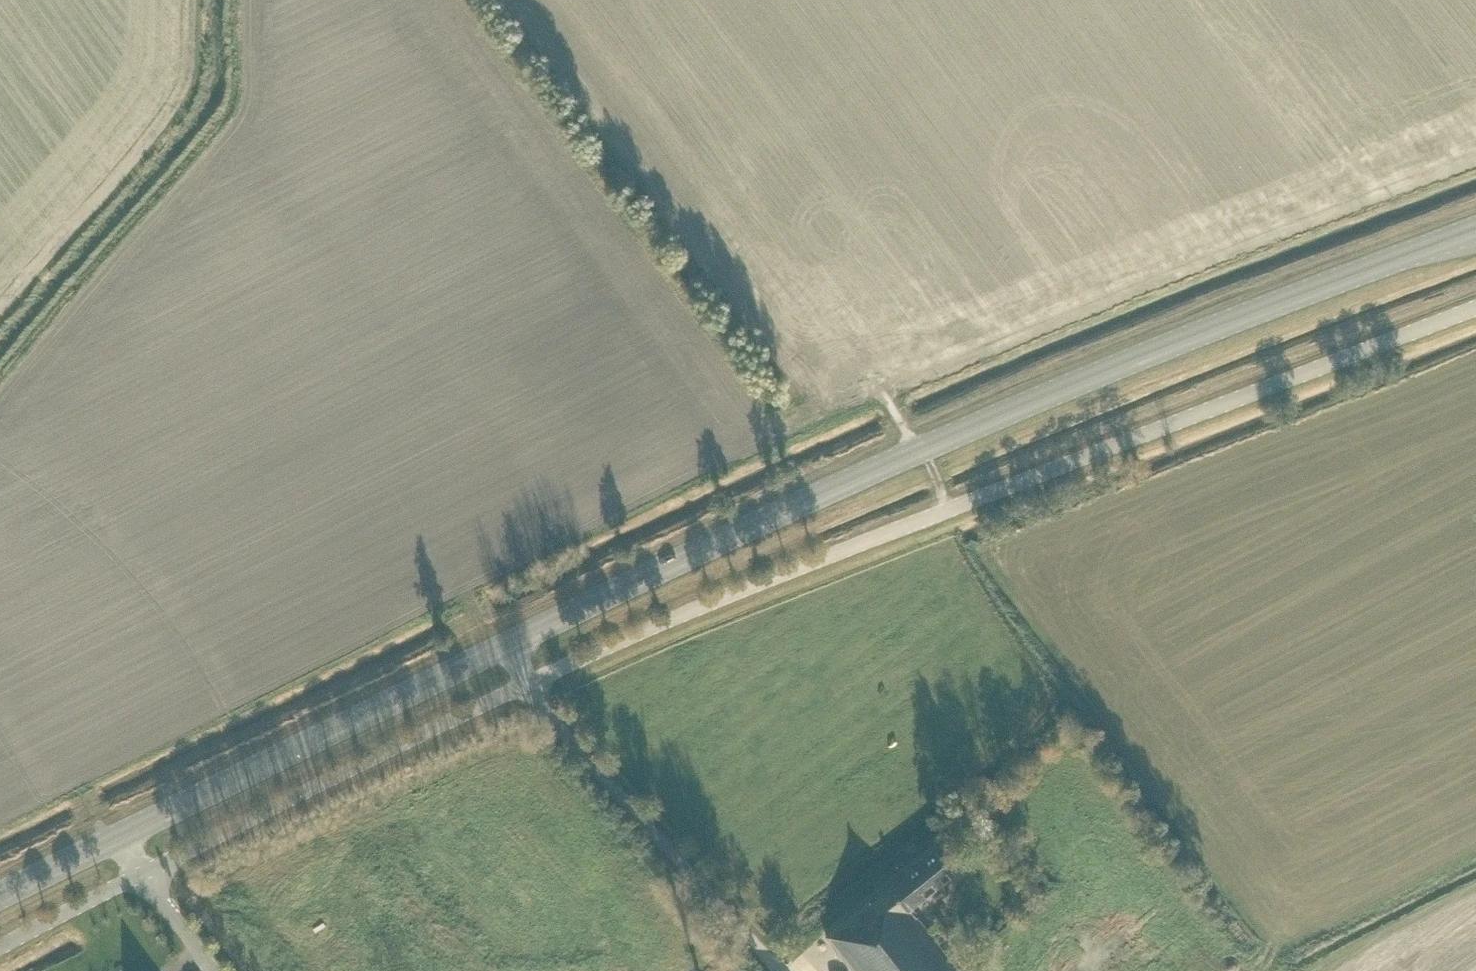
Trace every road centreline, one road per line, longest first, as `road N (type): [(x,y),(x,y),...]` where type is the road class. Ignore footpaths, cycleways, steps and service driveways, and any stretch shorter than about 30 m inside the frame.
road 1 (primary): [(501,647),(981,420),(1475,228)]
road 2 (unclassified): [(524,684),(624,638),(1475,309)]
road 3 (unclassified): [(0,947),(524,684)]
road 4 (primary): [(0,895),(501,647)]

